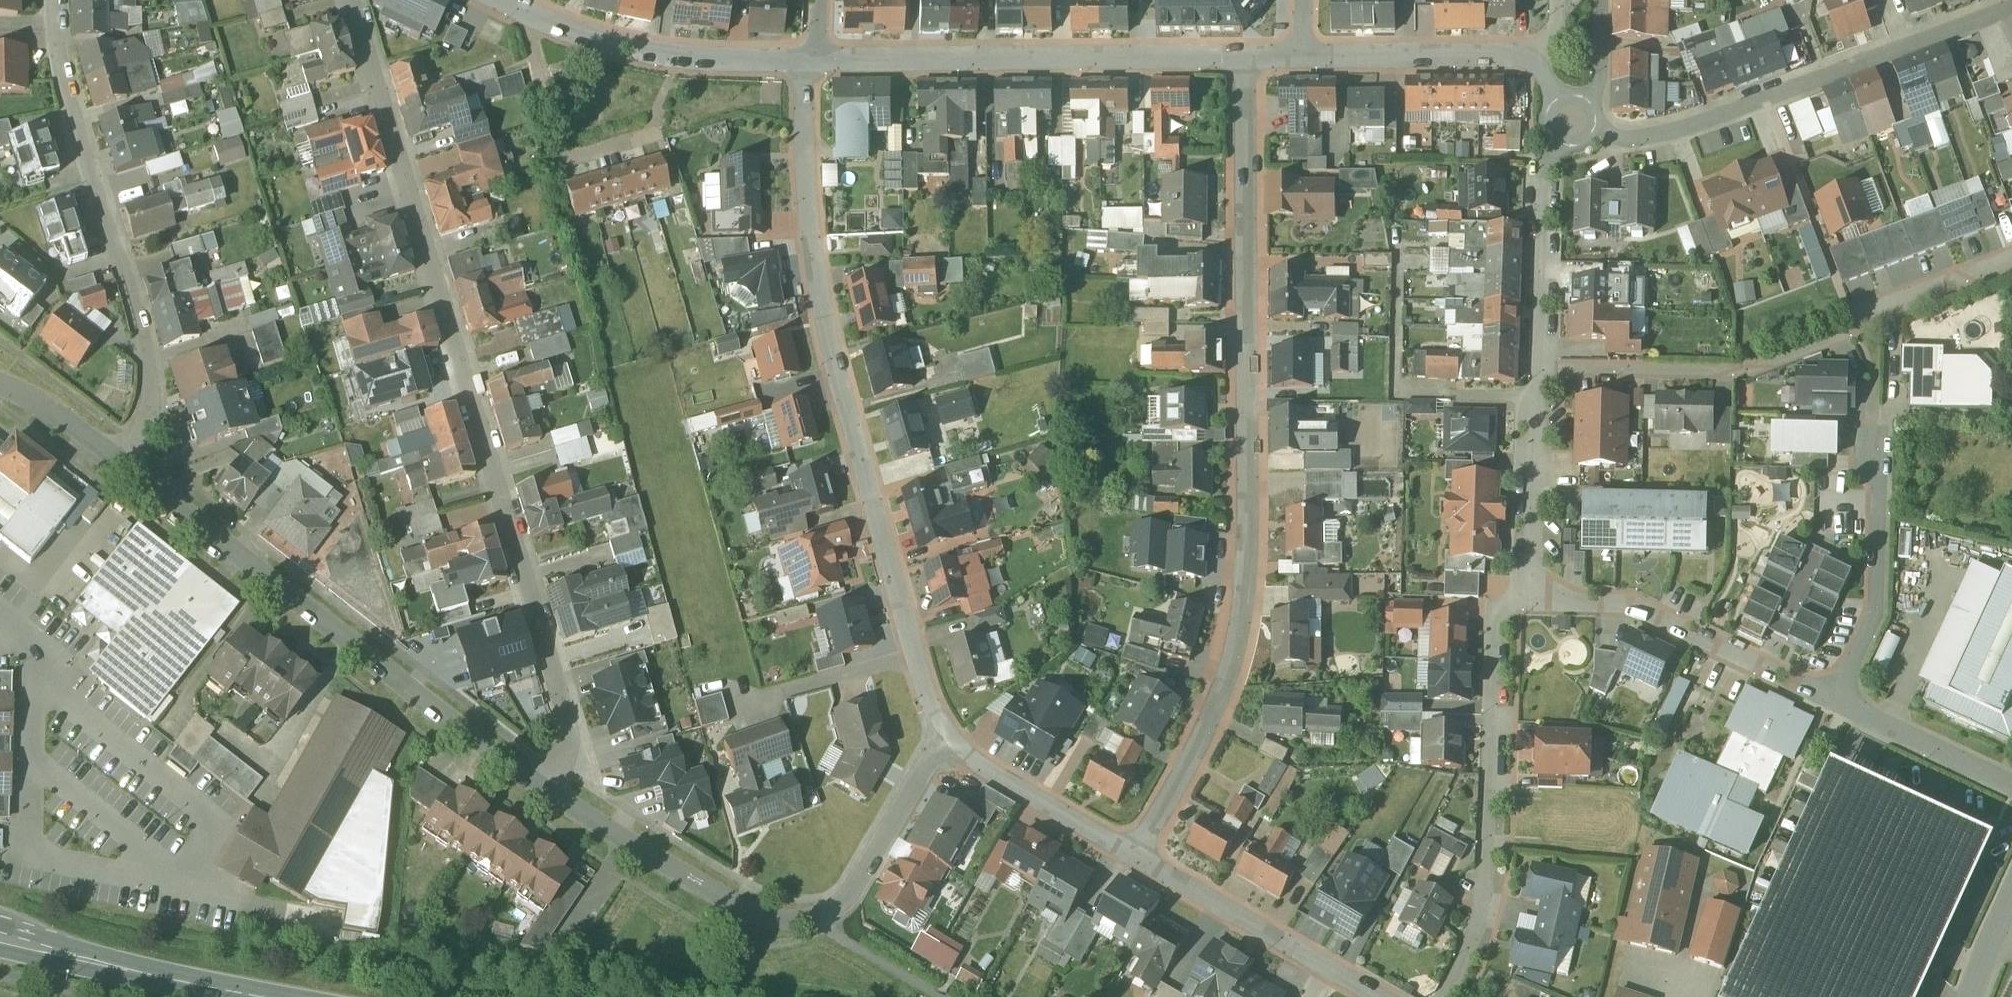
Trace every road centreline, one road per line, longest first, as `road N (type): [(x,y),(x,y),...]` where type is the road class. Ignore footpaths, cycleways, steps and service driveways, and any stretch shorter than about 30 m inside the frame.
road 1 (residential): [(354,0),(558,692),(564,749),(542,785)]
road 2 (residential): [(1135,853),(1221,689),(1243,595),(1246,58)]
road 3 (residential): [(809,61),(806,171),(817,270),(942,724)]
road 4 (residential): [(542,785),(114,453)]
road 5 (residential): [(942,724),(845,882),(815,912),(793,918),(761,915),(688,878),(542,785)]
road 6 (residential): [(1539,367),(1734,374),(2011,267)]
road 7 (residential): [(55,0),(72,89),(147,357),(135,427),(114,453)]
road 8 (residential): [(1592,129),(1643,135),(1769,97),(2011,4)]
road 9 (residential): [(809,61),(1246,58)]
road 10 (residential): [(1436,996),(1475,921),(1483,882),(1503,651),(1526,576)]
road 11 (residential): [(1838,691),(1642,600),(1526,576)]
road 12 (residential): [(502,0),(596,40),(658,53),(809,61)]
road 13 (residential): [(1135,853),(1407,996)]
road 14 (residential): [(1838,691),(1879,601),(1882,420)]
road 15 (residential): [(942,724),(1005,779),(1135,853)]
road 16 (residential): [(1307,54),(1500,54),(1533,63)]
road 17 (secondary): [(46,947),(261,996)]
road 18 (residential): [(1539,367),(1548,151)]
road 19 (residential): [(1526,576),(1539,367)]
road 20 (residential): [(2011,774),(1838,691)]
road 21 (residential): [(114,453),(0,380)]
road 22 (secondary): [(2011,885),(1965,996)]

